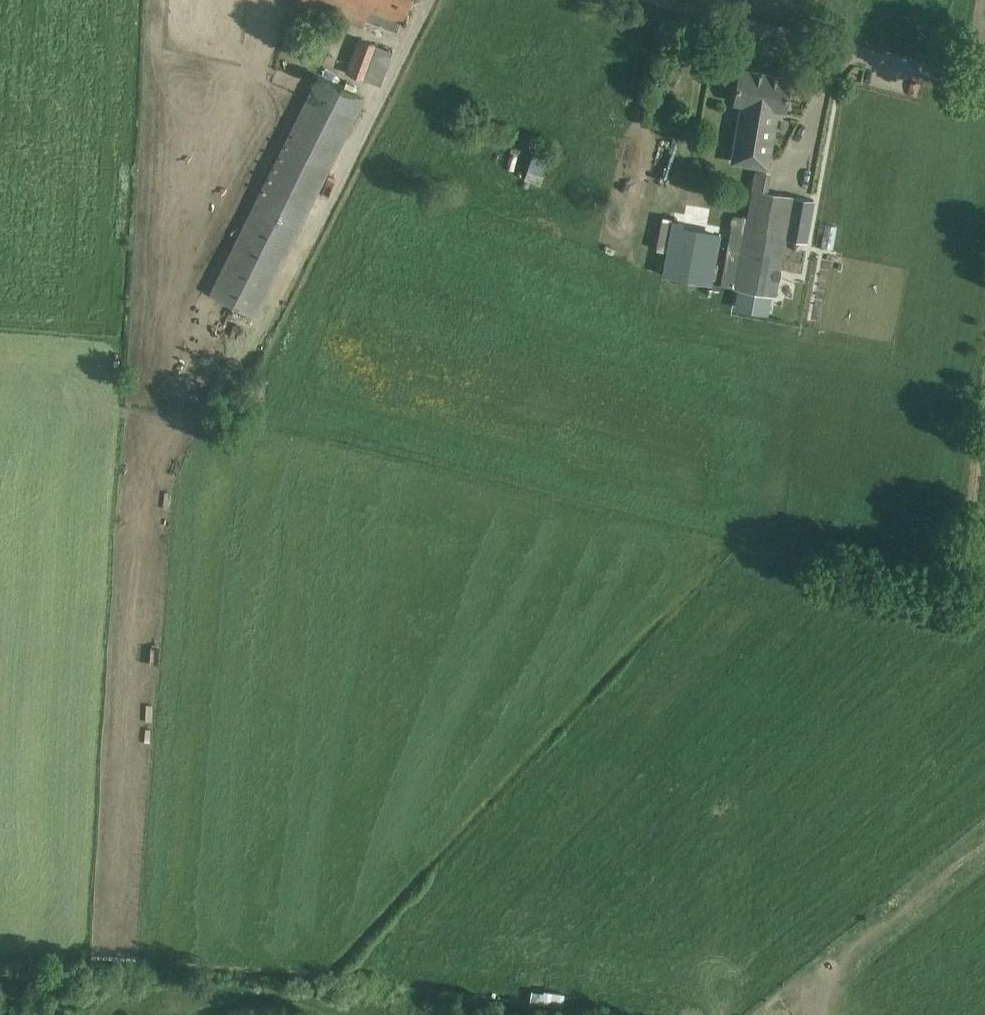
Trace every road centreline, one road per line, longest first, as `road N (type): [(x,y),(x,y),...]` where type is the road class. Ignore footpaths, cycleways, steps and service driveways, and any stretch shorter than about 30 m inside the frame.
road 1 (residential): [(984,88),(661,0)]

